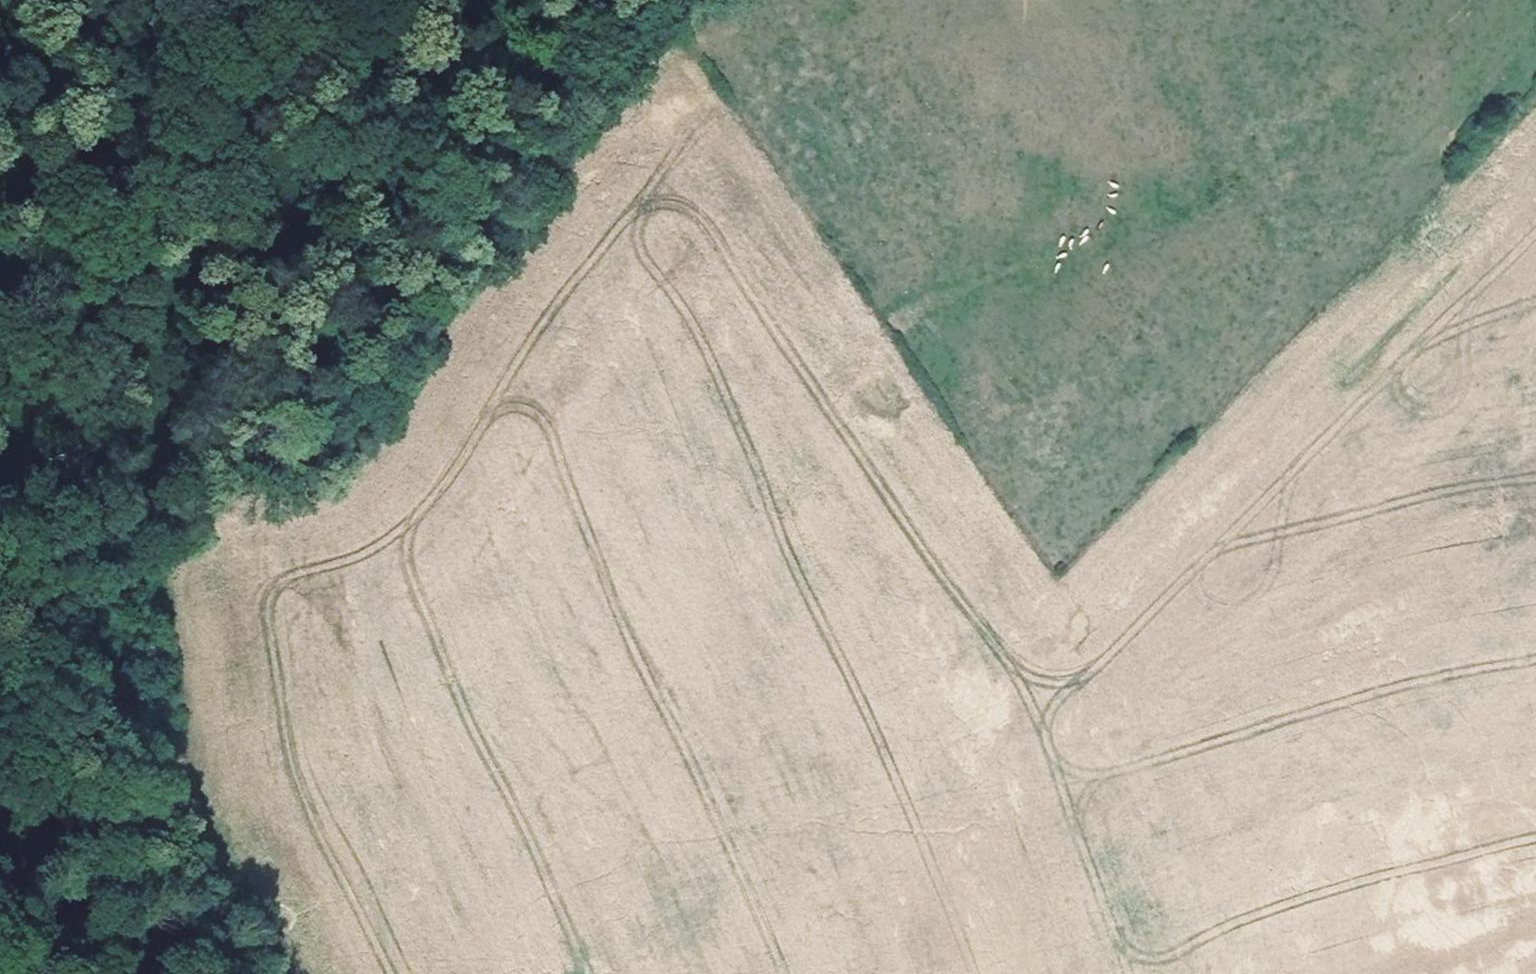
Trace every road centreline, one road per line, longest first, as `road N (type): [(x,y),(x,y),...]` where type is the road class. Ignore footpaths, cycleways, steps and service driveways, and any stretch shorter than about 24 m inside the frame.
road 1 (track): [(0,673),(211,973)]

